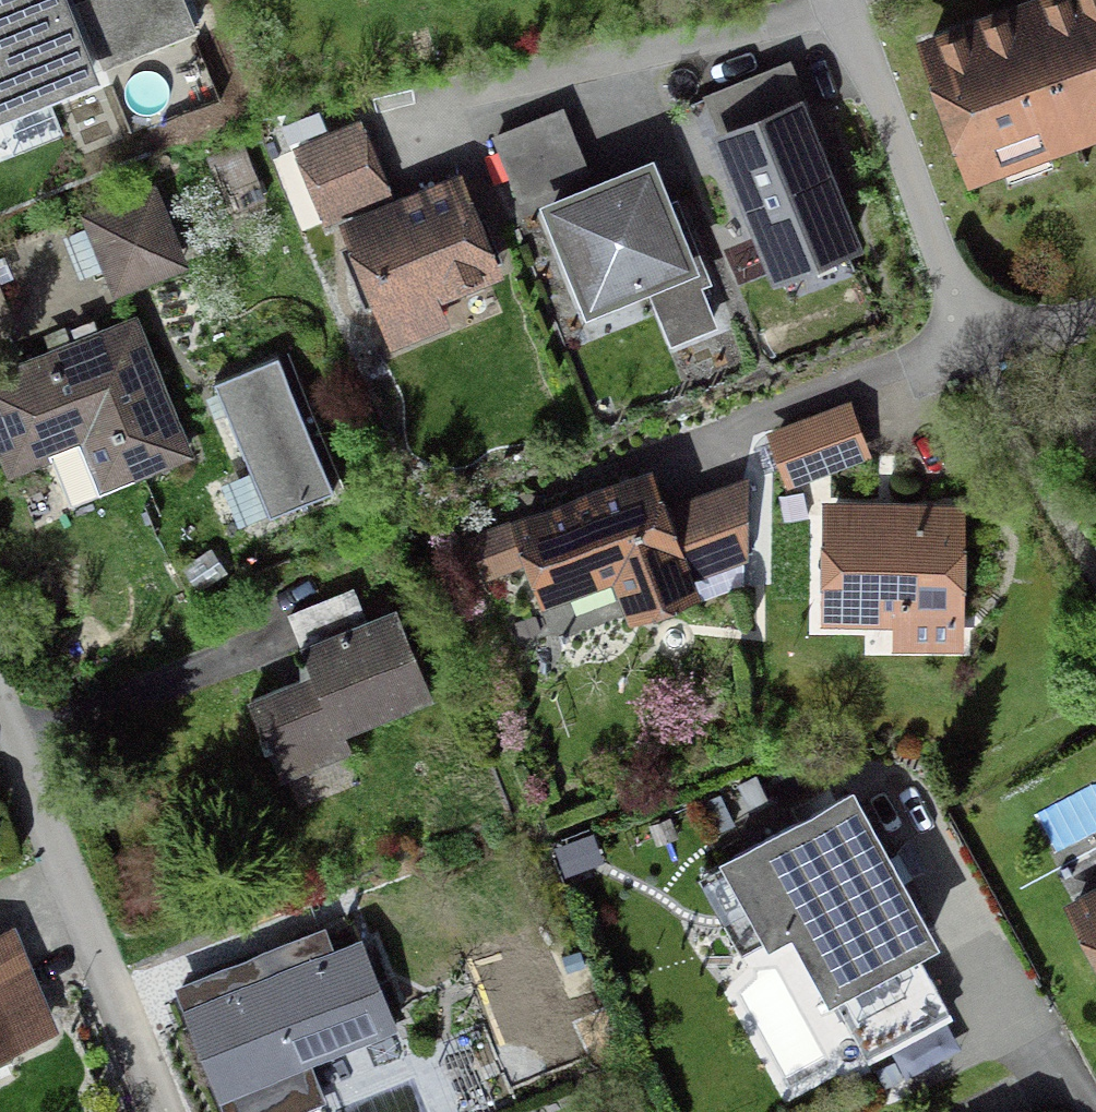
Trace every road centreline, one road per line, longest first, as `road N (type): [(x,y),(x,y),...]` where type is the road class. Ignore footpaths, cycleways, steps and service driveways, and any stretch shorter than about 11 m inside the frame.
road 1 (residential): [(843,0),(966,333),(1095,292)]
road 2 (residential): [(160,1111),(0,720)]

